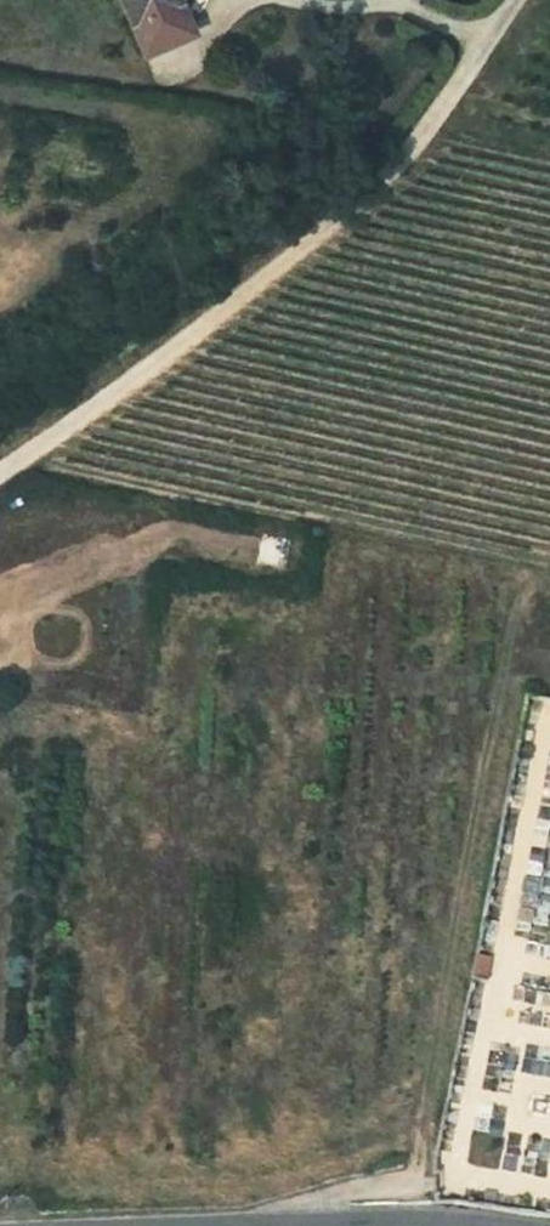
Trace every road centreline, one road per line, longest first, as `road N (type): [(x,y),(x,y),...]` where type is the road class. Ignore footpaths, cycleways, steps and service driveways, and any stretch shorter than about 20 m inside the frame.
road 1 (unclassified): [(0,471),(144,373),(402,164),(516,0)]
road 2 (tertiary): [(182,1225),(434,1214),(513,1225)]

